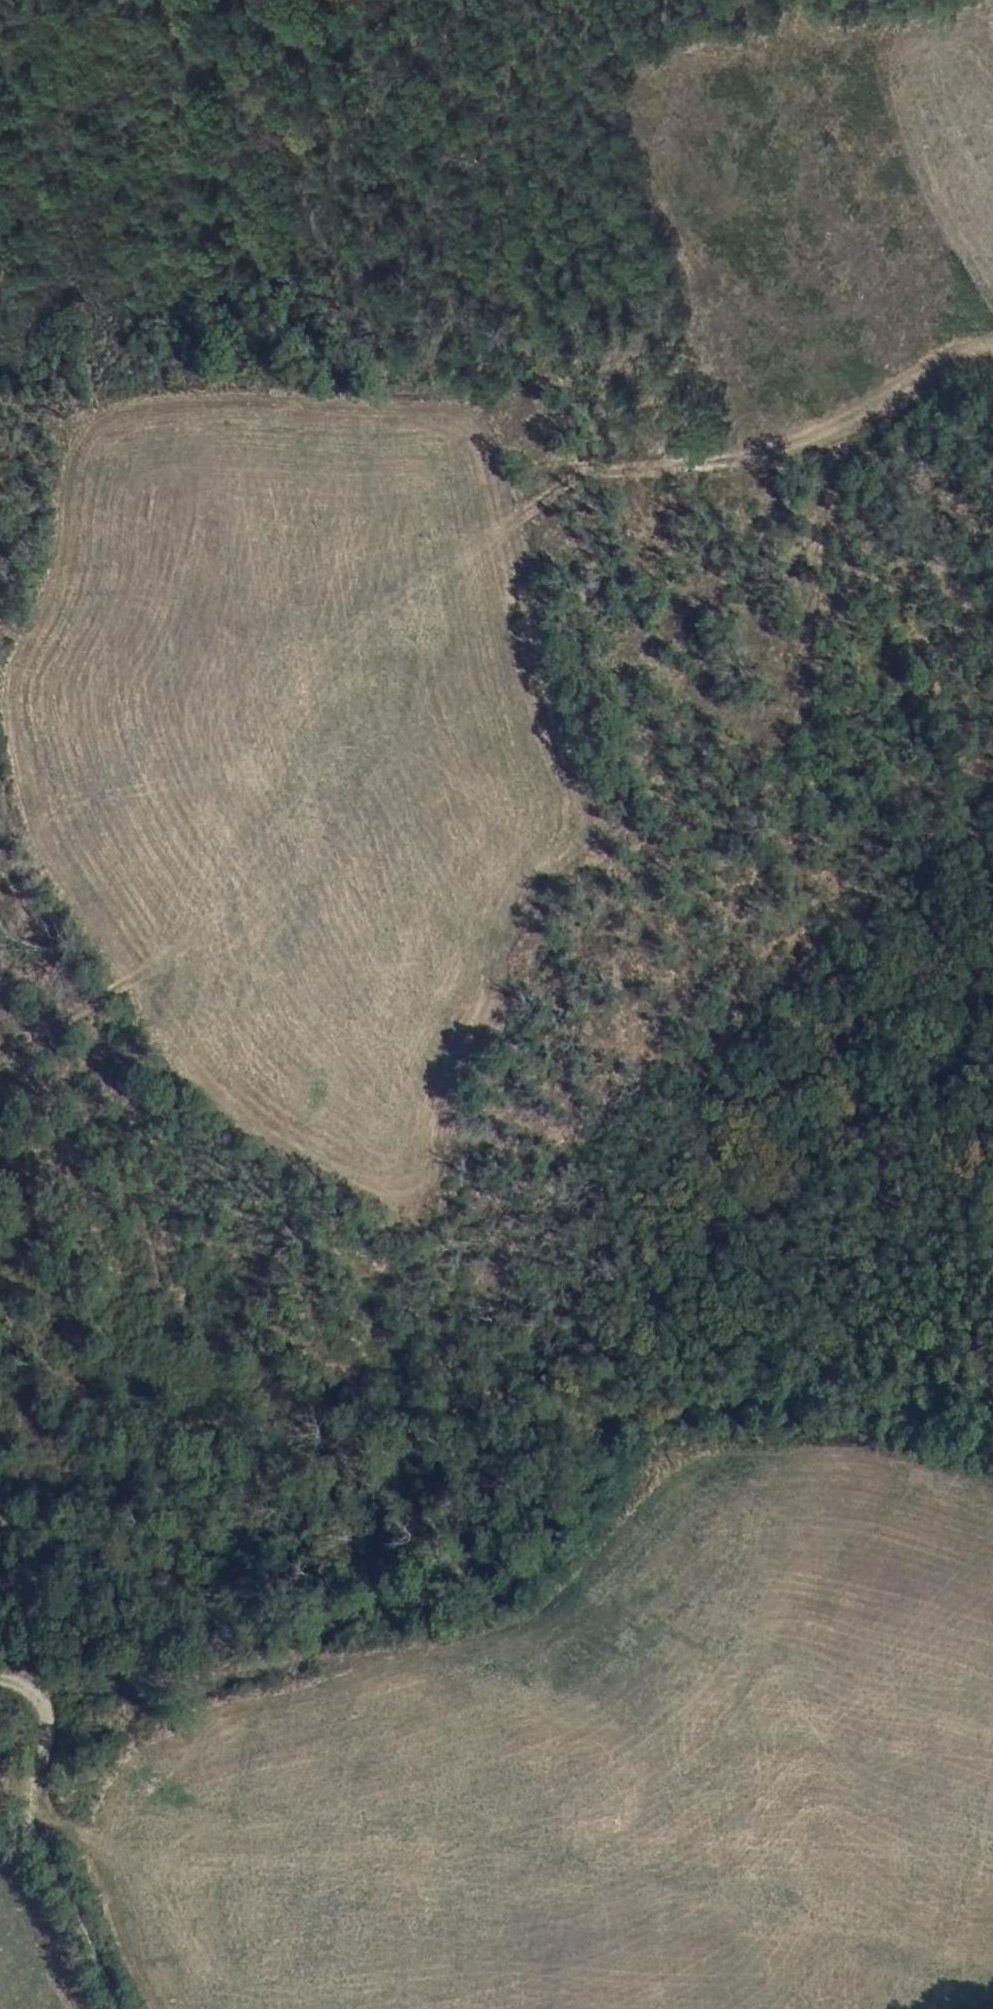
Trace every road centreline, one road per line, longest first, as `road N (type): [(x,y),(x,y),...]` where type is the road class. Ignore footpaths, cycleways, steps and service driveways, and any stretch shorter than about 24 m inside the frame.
road 1 (track): [(27,1811),(49,1744),(47,1717),(39,1695),(0,1673)]

